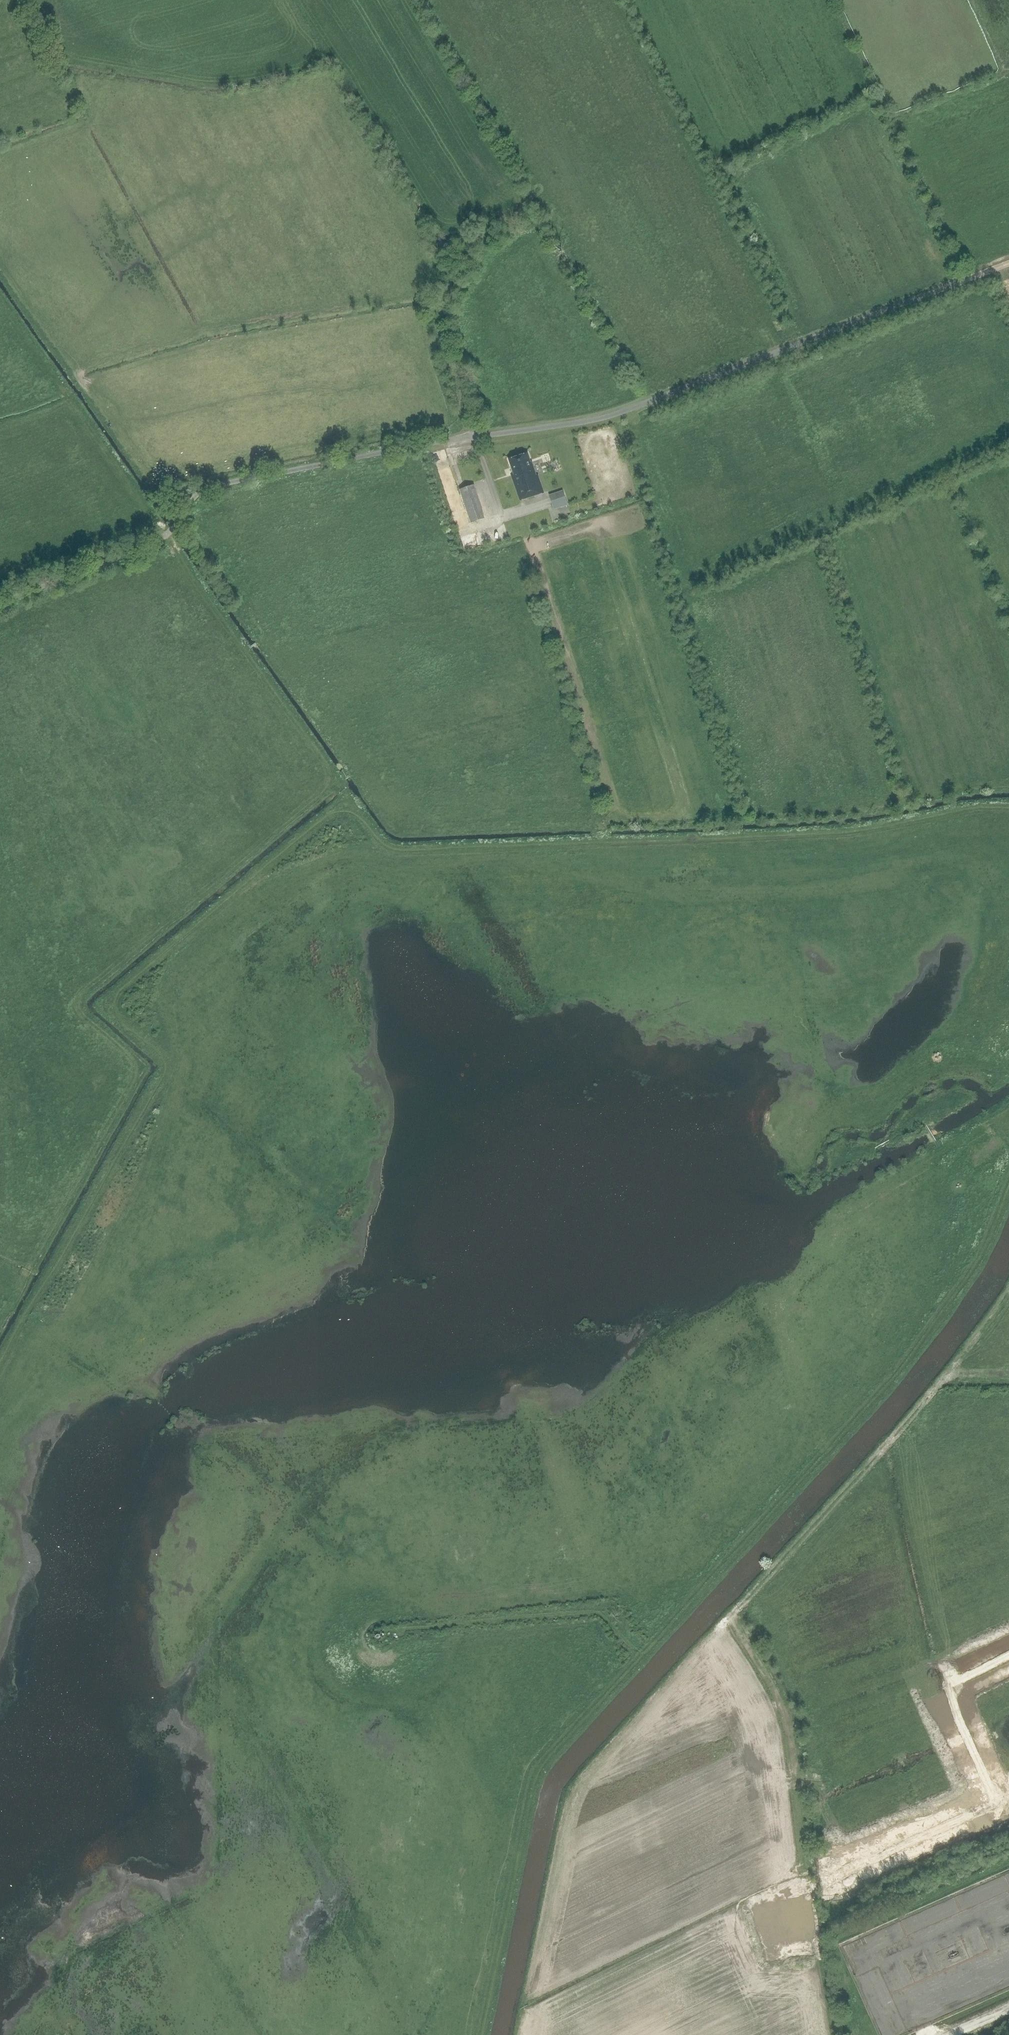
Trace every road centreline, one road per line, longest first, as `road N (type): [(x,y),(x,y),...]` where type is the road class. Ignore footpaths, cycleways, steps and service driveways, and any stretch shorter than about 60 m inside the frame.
road 1 (unclassified): [(0,603),(150,545),(205,489),(600,419),(1008,265)]

